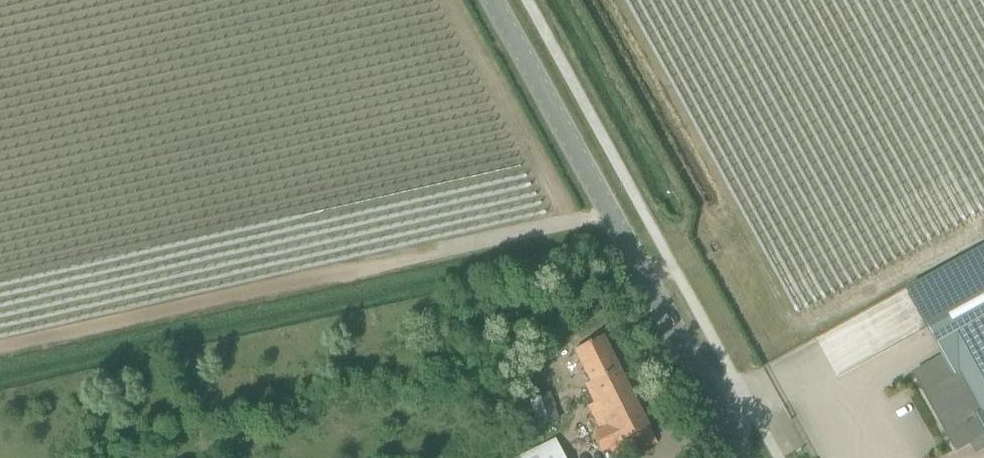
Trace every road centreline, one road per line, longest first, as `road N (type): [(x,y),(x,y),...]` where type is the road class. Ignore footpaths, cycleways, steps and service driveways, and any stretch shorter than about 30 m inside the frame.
road 1 (tertiary): [(745,457),(493,0)]

